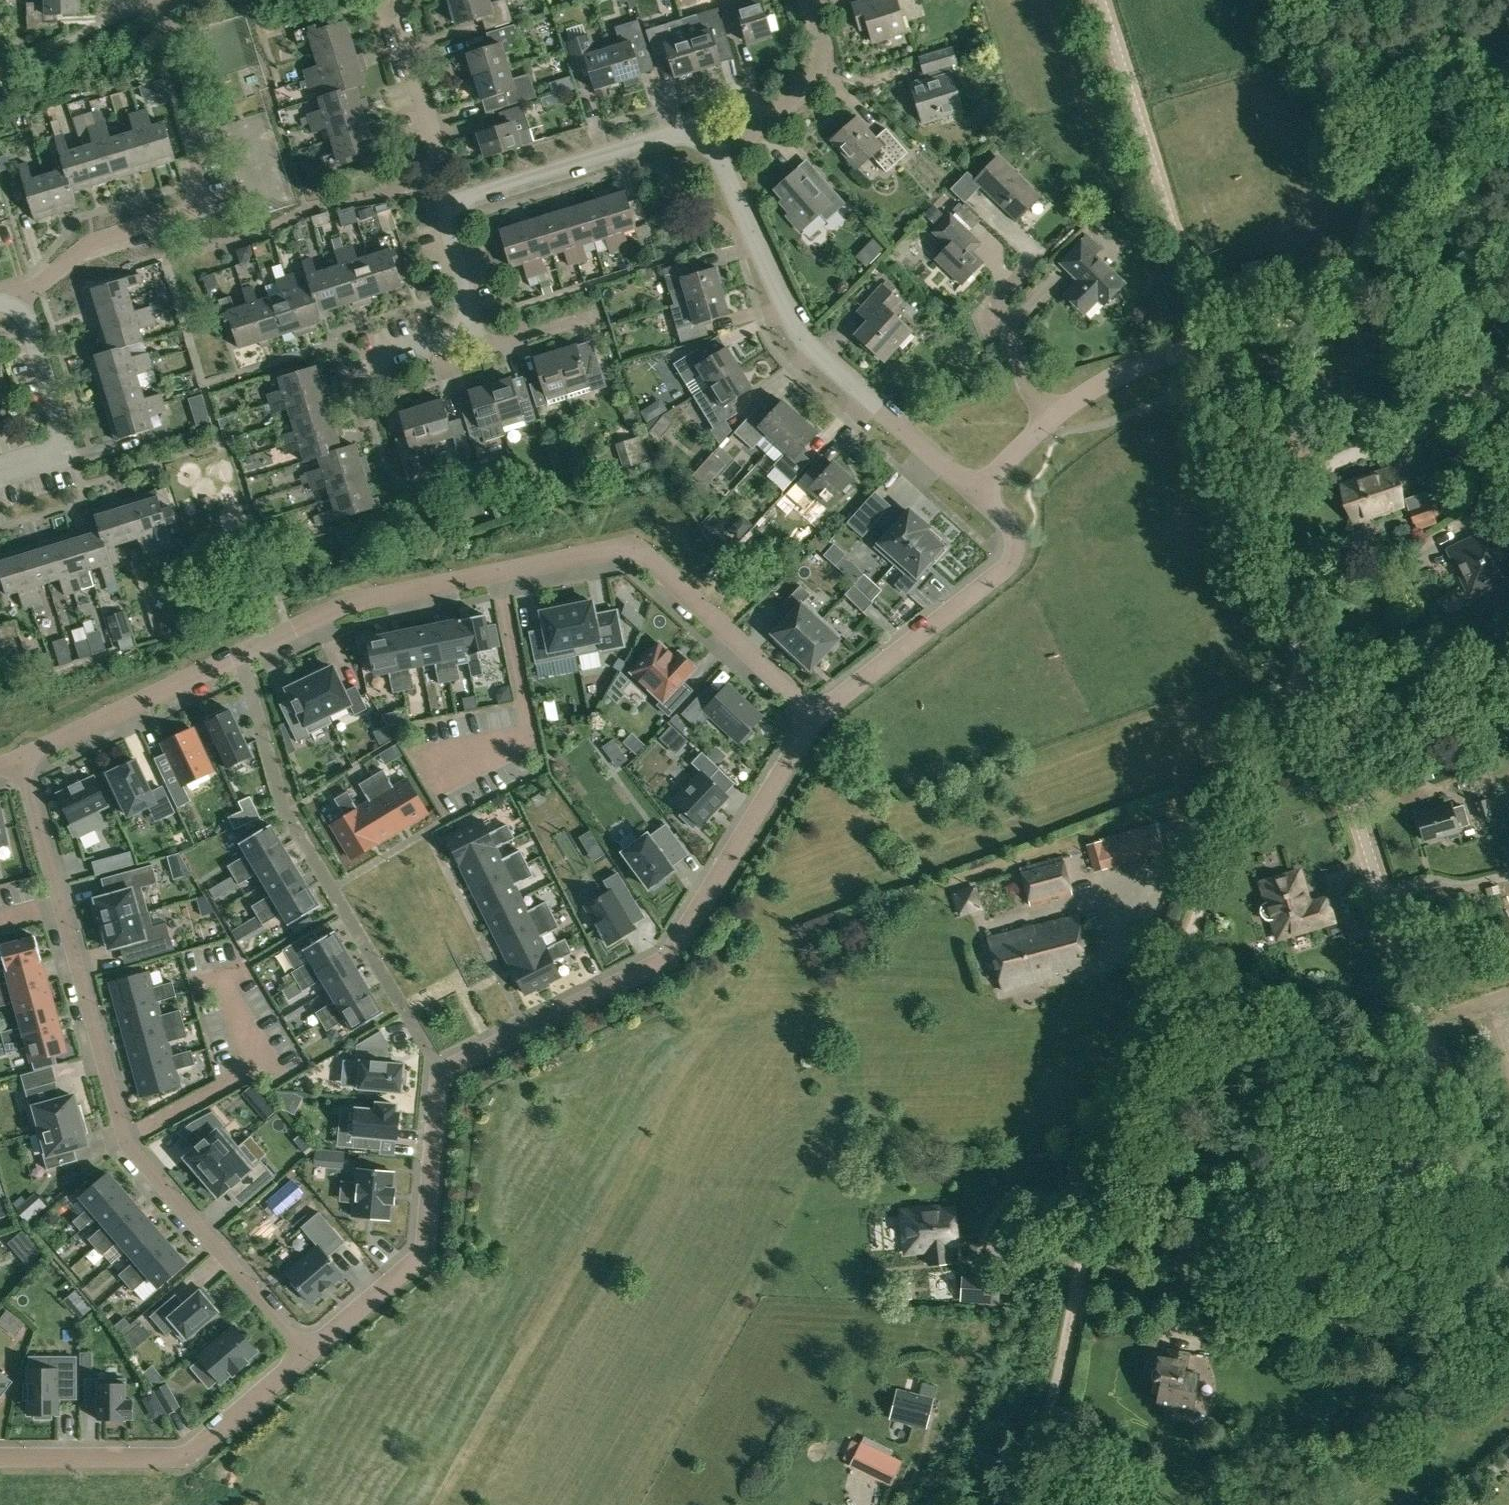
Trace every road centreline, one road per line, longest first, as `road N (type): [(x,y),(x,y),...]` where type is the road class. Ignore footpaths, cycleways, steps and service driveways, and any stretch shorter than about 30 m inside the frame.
road 1 (unclassified): [(1508,1296),(1207,342)]
road 2 (track): [(1311,674),(1265,757),(1192,923),(1099,1201),(1072,1327)]
road 3 (residential): [(19,758),(122,1138),(308,1354)]
road 4 (residential): [(818,716),(666,958),(443,1071)]
road 5 (residential): [(719,162),(806,339),(978,497)]
road 6 (residential): [(503,568),(630,549),(818,716)]
road 7 (unclassified): [(1207,342),(1103,0)]
road 8 (residential): [(308,1354),(185,1457),(0,1455)]
road 9 (residential): [(443,1071),(425,1251),(308,1354)]
road 10 (residential): [(978,497),(1013,538),(1009,566),(818,716)]
road 11 (track): [(1309,299),(1358,252),(1394,148),(1508,74)]
road 12 (residential): [(503,568),(534,742),(418,775)]
road 13 (residential): [(450,199),(676,133),(696,135),(719,162)]
road 14 (residential): [(240,655),(357,604),(503,568)]
road 15 (residential): [(19,758),(240,655)]
road 16 (residential): [(0,472),(70,451),(29,321),(15,305)]
road 17 (residential): [(15,305),(94,239),(210,207)]
road 18 (residential): [(719,162),(768,126),(823,54),(811,0)]
road 19 (residential): [(450,199),(399,15)]
road 20 (track): [(1072,1327),(1049,1411),(1008,1504)]
road 21 (track): [(1332,744),(1407,720),(1508,714)]
road 22 (residential): [(1050,421),(1108,380),(1207,342)]
road 23 (residential): [(240,655),(283,794)]
road 24 (residential): [(477,326),(440,203),(450,199)]
road 25 (residential): [(477,326),(484,343),(500,345),(598,315)]
road 26 (residential): [(1050,421),(994,301)]

